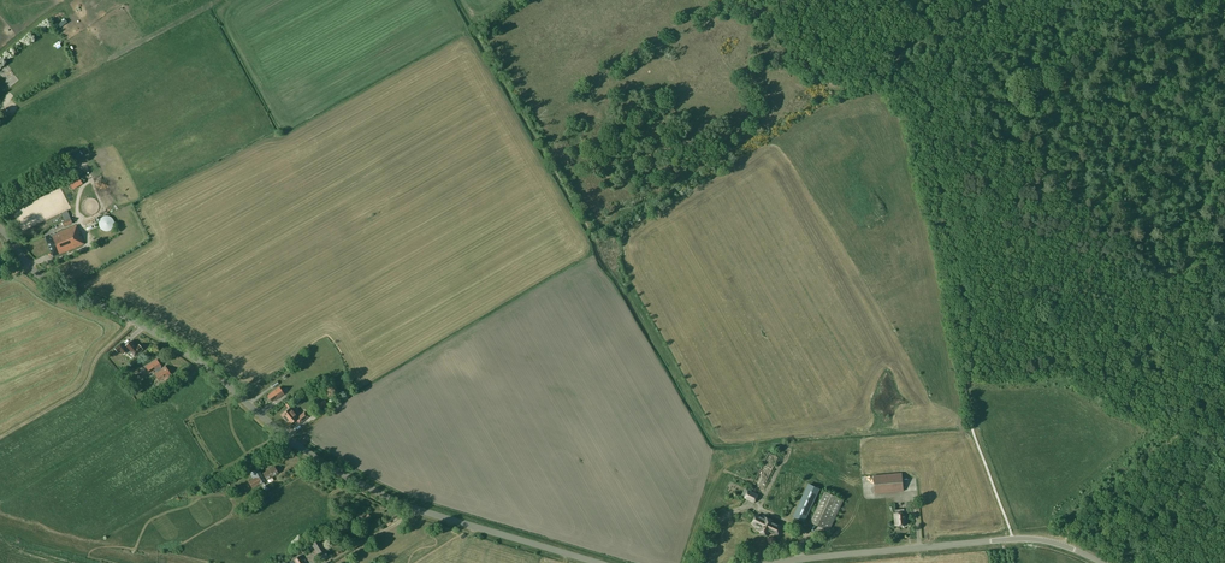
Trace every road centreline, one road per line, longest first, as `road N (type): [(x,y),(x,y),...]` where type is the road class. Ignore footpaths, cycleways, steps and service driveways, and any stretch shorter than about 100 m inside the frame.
road 1 (tertiary): [(599,562),(406,505),(340,472),(188,354),(41,276),(0,228)]
road 2 (track): [(1025,562),(975,423),(976,344),(944,213),(932,109),(896,71)]
road 3 (tertiary): [(1104,562),(1025,538),(774,562)]
road 4 (track): [(896,71),(834,85),(784,41),(765,0)]
road 5 (track): [(1073,530),(1167,444)]
road 6 (track): [(987,0),(901,53),(896,71)]

